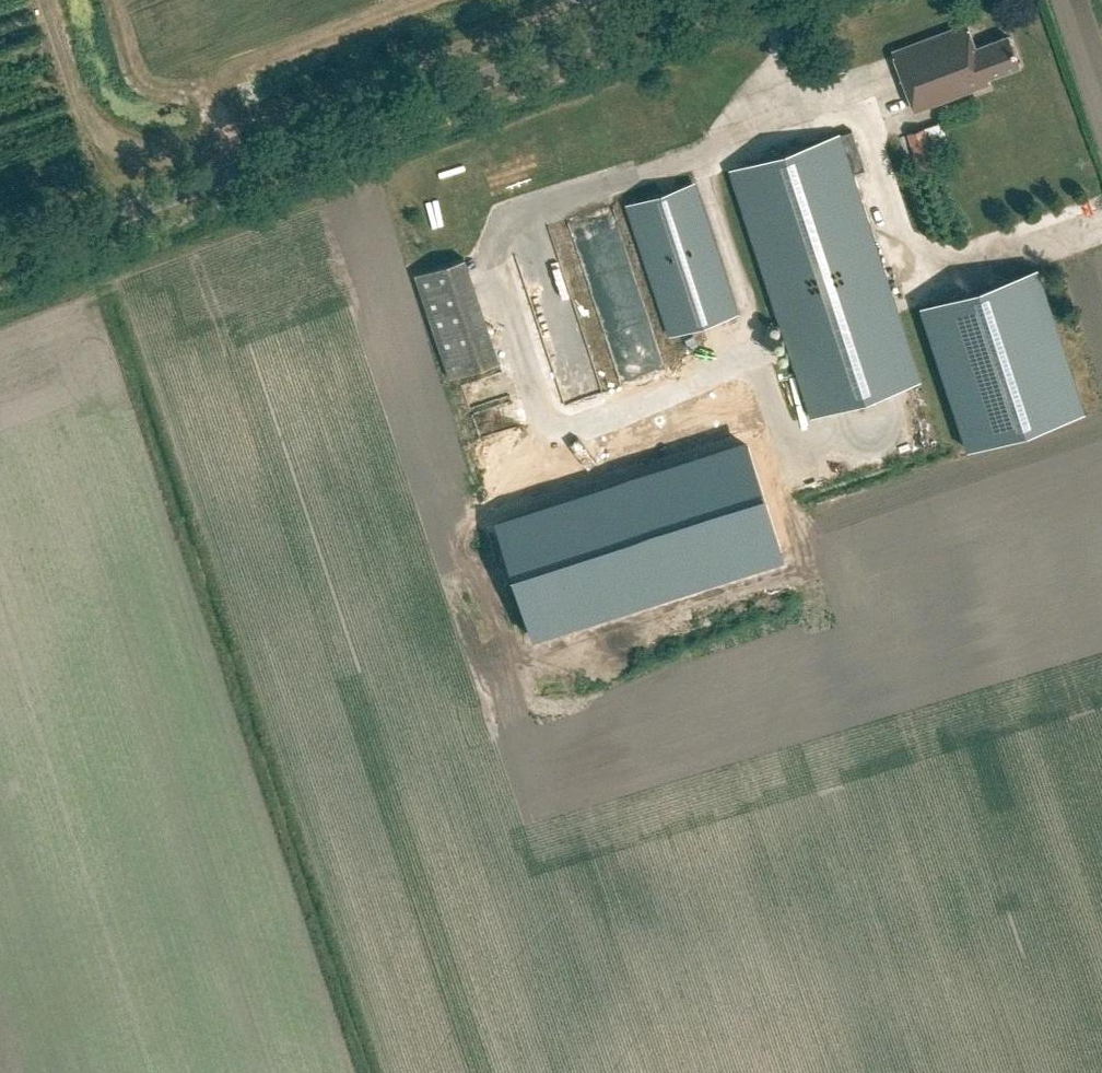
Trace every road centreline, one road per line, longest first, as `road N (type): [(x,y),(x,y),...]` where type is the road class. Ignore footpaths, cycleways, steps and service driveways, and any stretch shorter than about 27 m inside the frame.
road 1 (unclassified): [(0,262),(697,0)]

